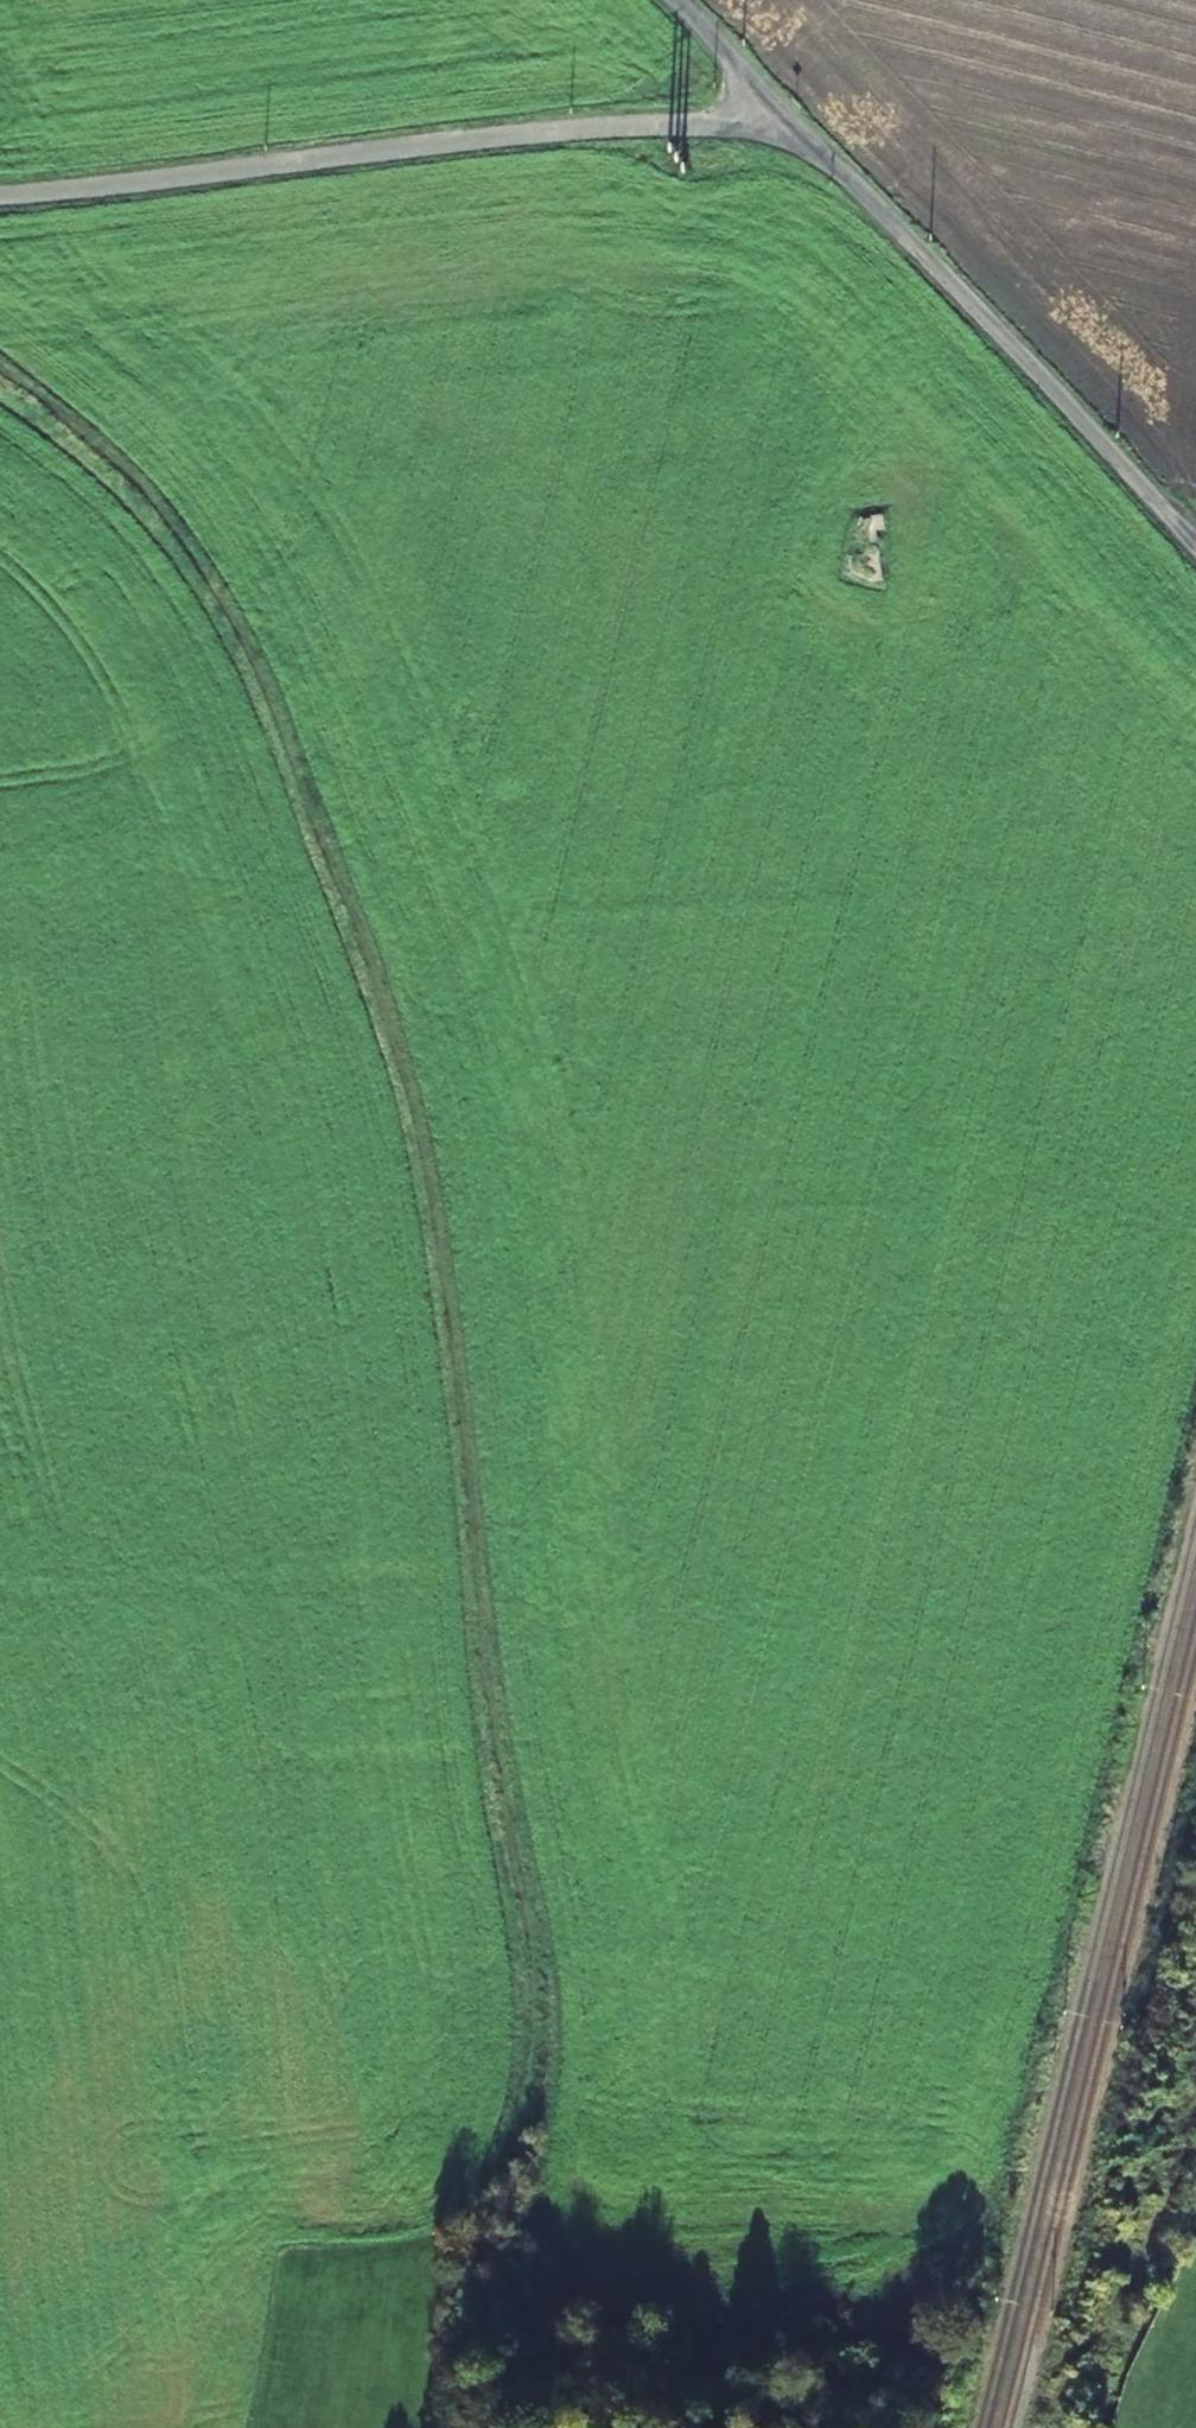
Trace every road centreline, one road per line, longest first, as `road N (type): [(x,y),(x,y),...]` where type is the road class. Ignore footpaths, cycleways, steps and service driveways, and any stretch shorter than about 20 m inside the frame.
road 1 (residential): [(0,192),(772,115)]
road 2 (unclassified): [(1195,544),(772,115)]
road 3 (unclassified): [(772,115),(668,0)]

